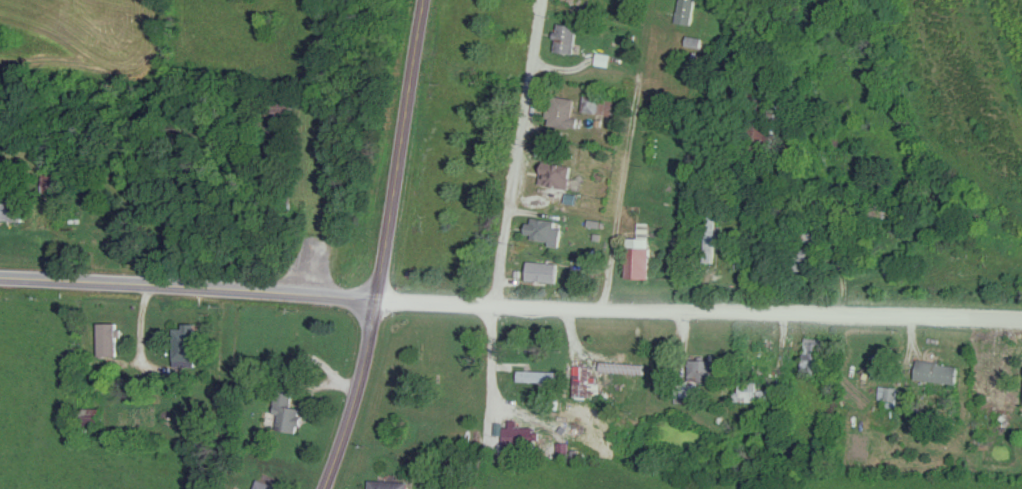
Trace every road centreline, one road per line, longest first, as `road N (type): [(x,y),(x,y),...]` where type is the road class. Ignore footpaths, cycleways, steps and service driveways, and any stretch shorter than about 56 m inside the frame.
road 1 (residential): [(381,306),(1021,328)]
road 2 (secondary): [(326,488),(381,306),(431,0)]
road 3 (secondary): [(381,306),(0,283)]
road 4 (residential): [(490,311),(544,0)]
road 5 (residential): [(700,319),(715,275),(724,83)]
road 6 (residential): [(601,316),(621,256),(647,84)]

